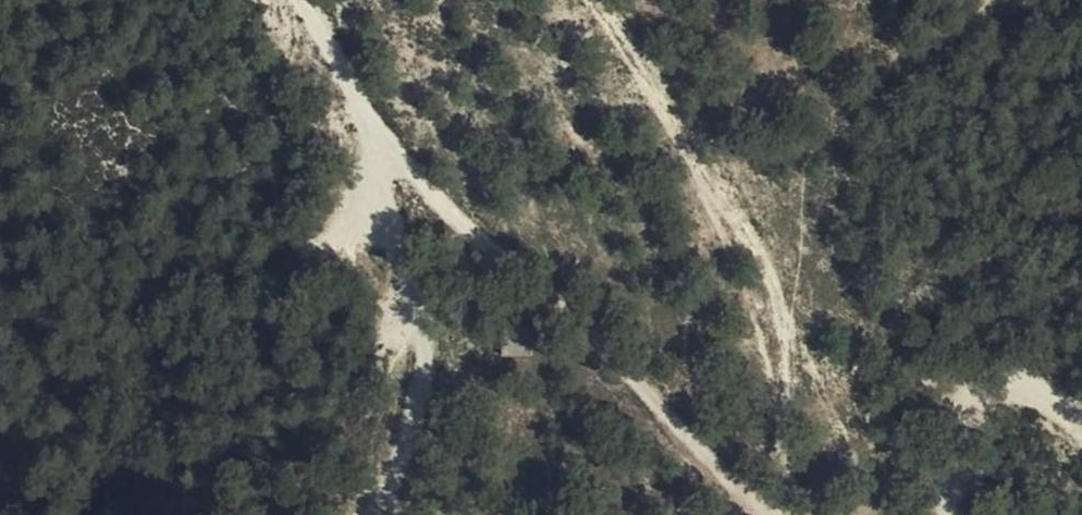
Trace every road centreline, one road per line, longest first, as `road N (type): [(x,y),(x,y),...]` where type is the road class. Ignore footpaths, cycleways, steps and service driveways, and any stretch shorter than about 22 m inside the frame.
road 1 (track): [(800,514),(791,335),(737,220),(599,0)]
road 2 (track): [(381,143),(449,220),(563,311),(661,427),(769,514)]
road 3 (track): [(372,514),(421,385),(418,326),(384,241),(376,189),(381,143)]
road 4 (track): [(945,514),(971,407),(1007,386),(1060,402),(1081,422)]
road 5 (track): [(381,143),(300,0)]

